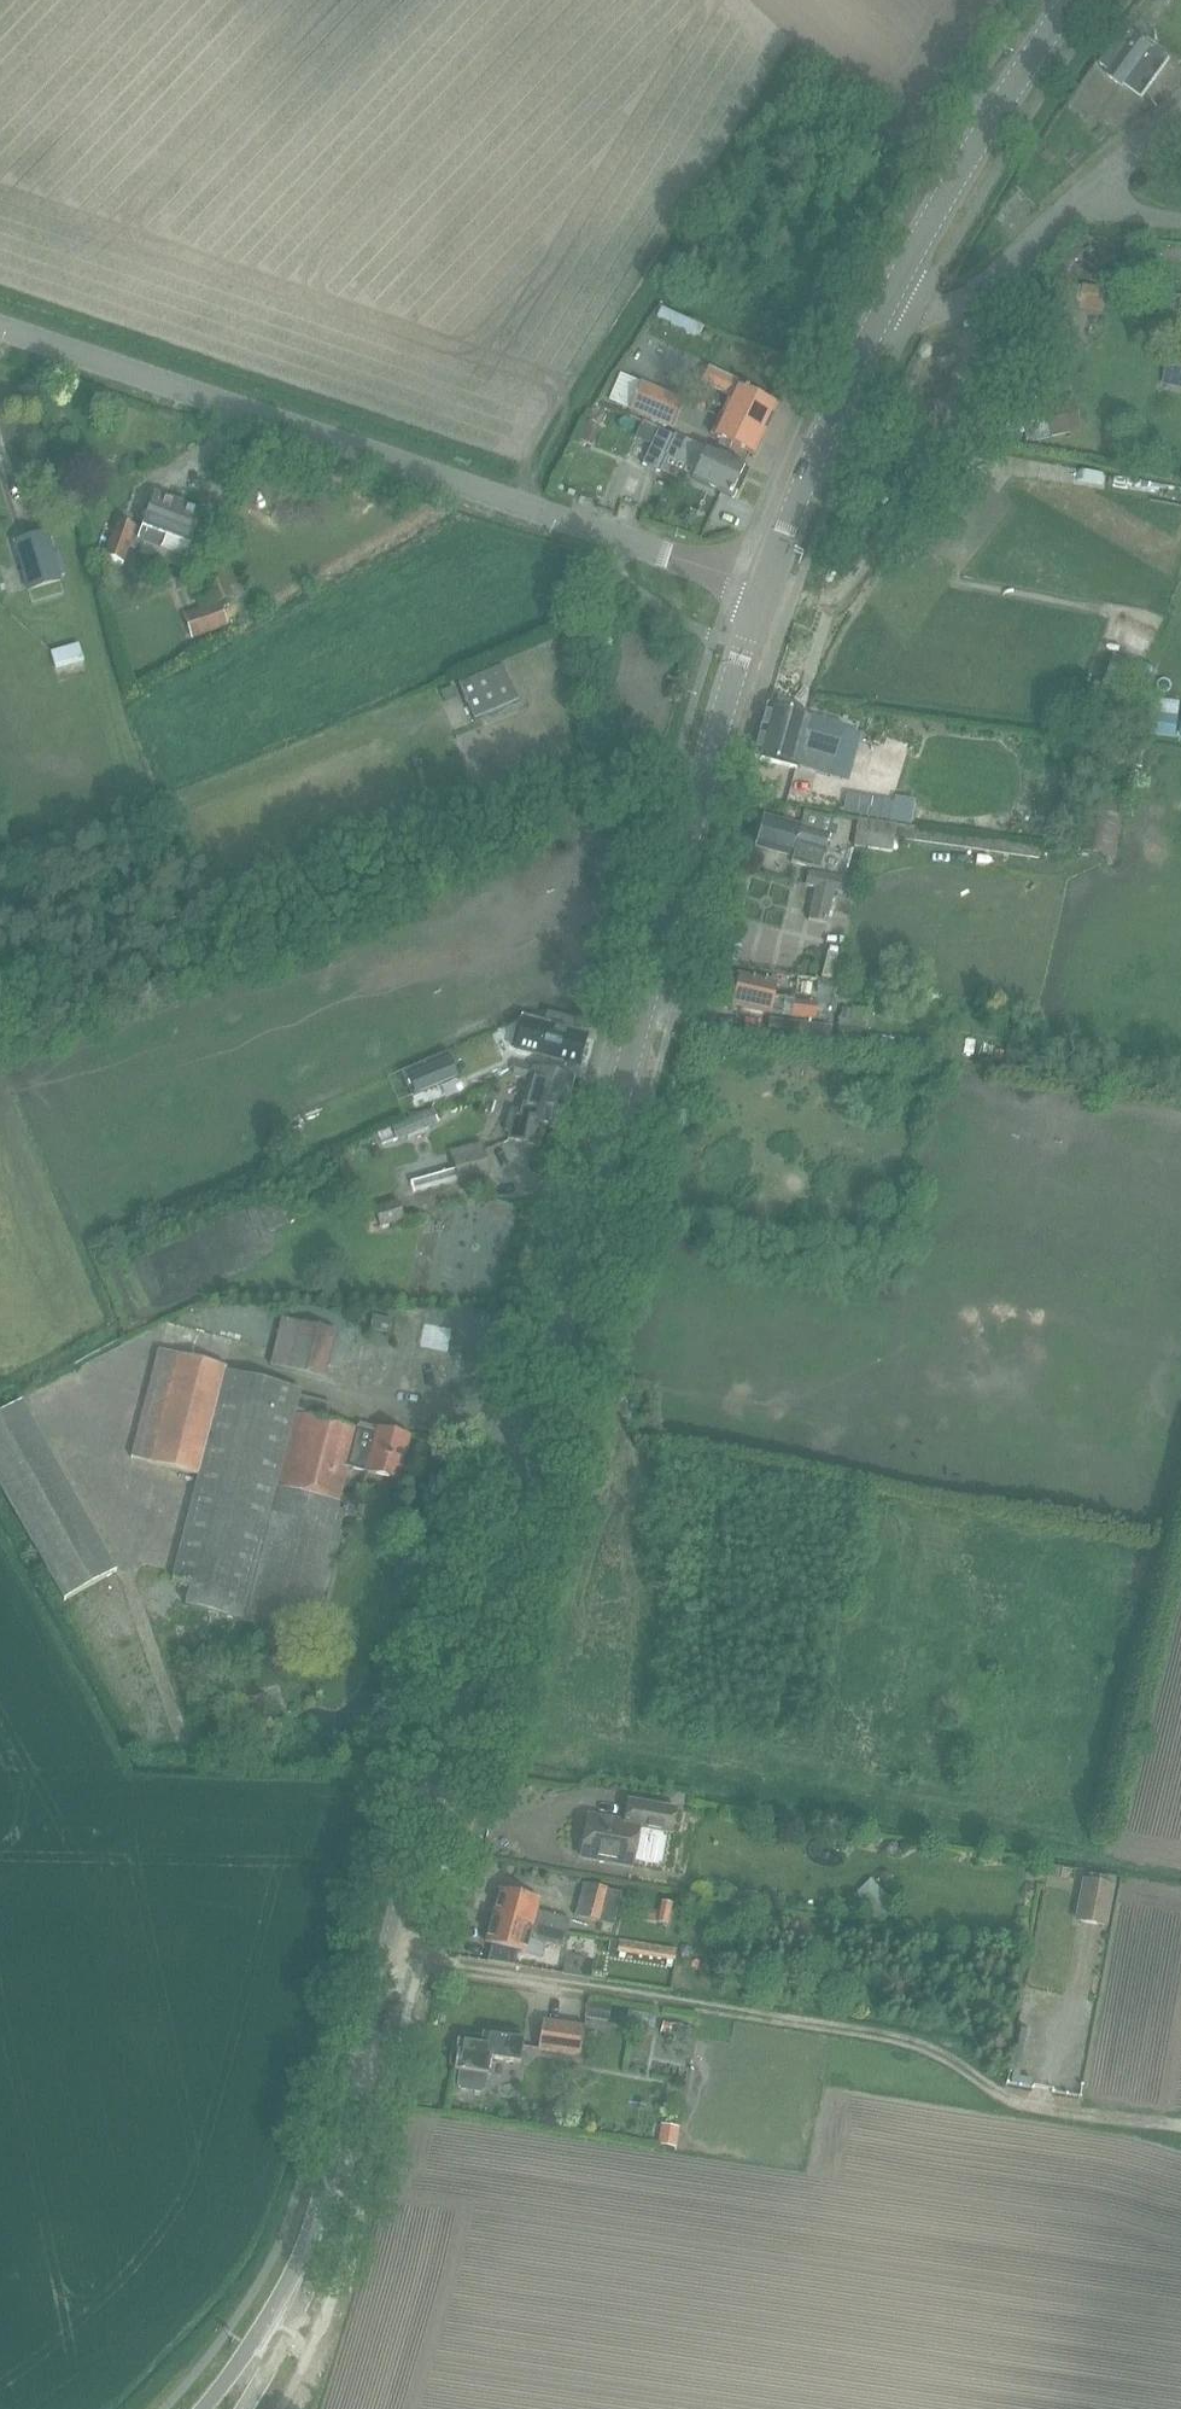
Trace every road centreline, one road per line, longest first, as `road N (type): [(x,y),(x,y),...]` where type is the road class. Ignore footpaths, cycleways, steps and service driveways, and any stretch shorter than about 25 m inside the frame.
road 1 (tertiary): [(390,1962),(712,751),(765,587)]
road 2 (residential): [(390,1962),(902,2032),(1030,2097),(1180,2122)]
road 3 (tertiary): [(765,587),(0,331)]
road 4 (unclassified): [(889,300),(955,181),(1075,0)]
road 5 (tertiary): [(301,2280),(390,1962)]
road 6 (unclassified): [(765,587),(889,300)]
road 7 (residential): [(889,300),(920,306),(990,289),(1092,204)]
road 8 (tertiary): [(301,2280),(206,2408)]
road 9 (tertiary): [(246,2408),(282,2341),(301,2280)]
road 10 (residential): [(1092,204),(1180,123)]

